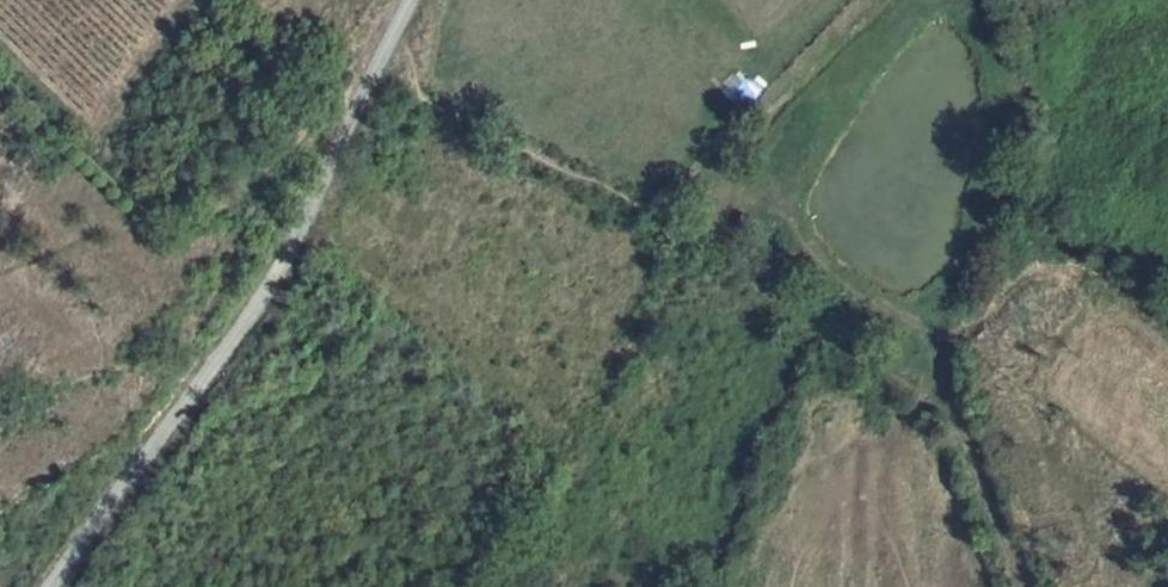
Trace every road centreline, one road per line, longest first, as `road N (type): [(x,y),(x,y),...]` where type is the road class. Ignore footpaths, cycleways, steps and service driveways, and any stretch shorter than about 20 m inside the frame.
road 1 (track): [(53,586),(261,304),(414,0)]

